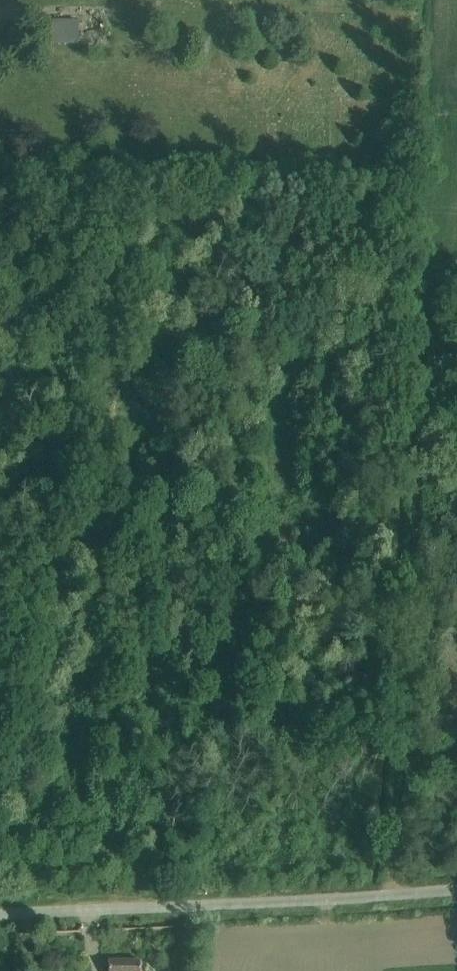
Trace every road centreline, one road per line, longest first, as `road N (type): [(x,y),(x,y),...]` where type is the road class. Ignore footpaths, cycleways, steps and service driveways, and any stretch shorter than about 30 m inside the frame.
road 1 (unclassified): [(456,894),(0,922)]

